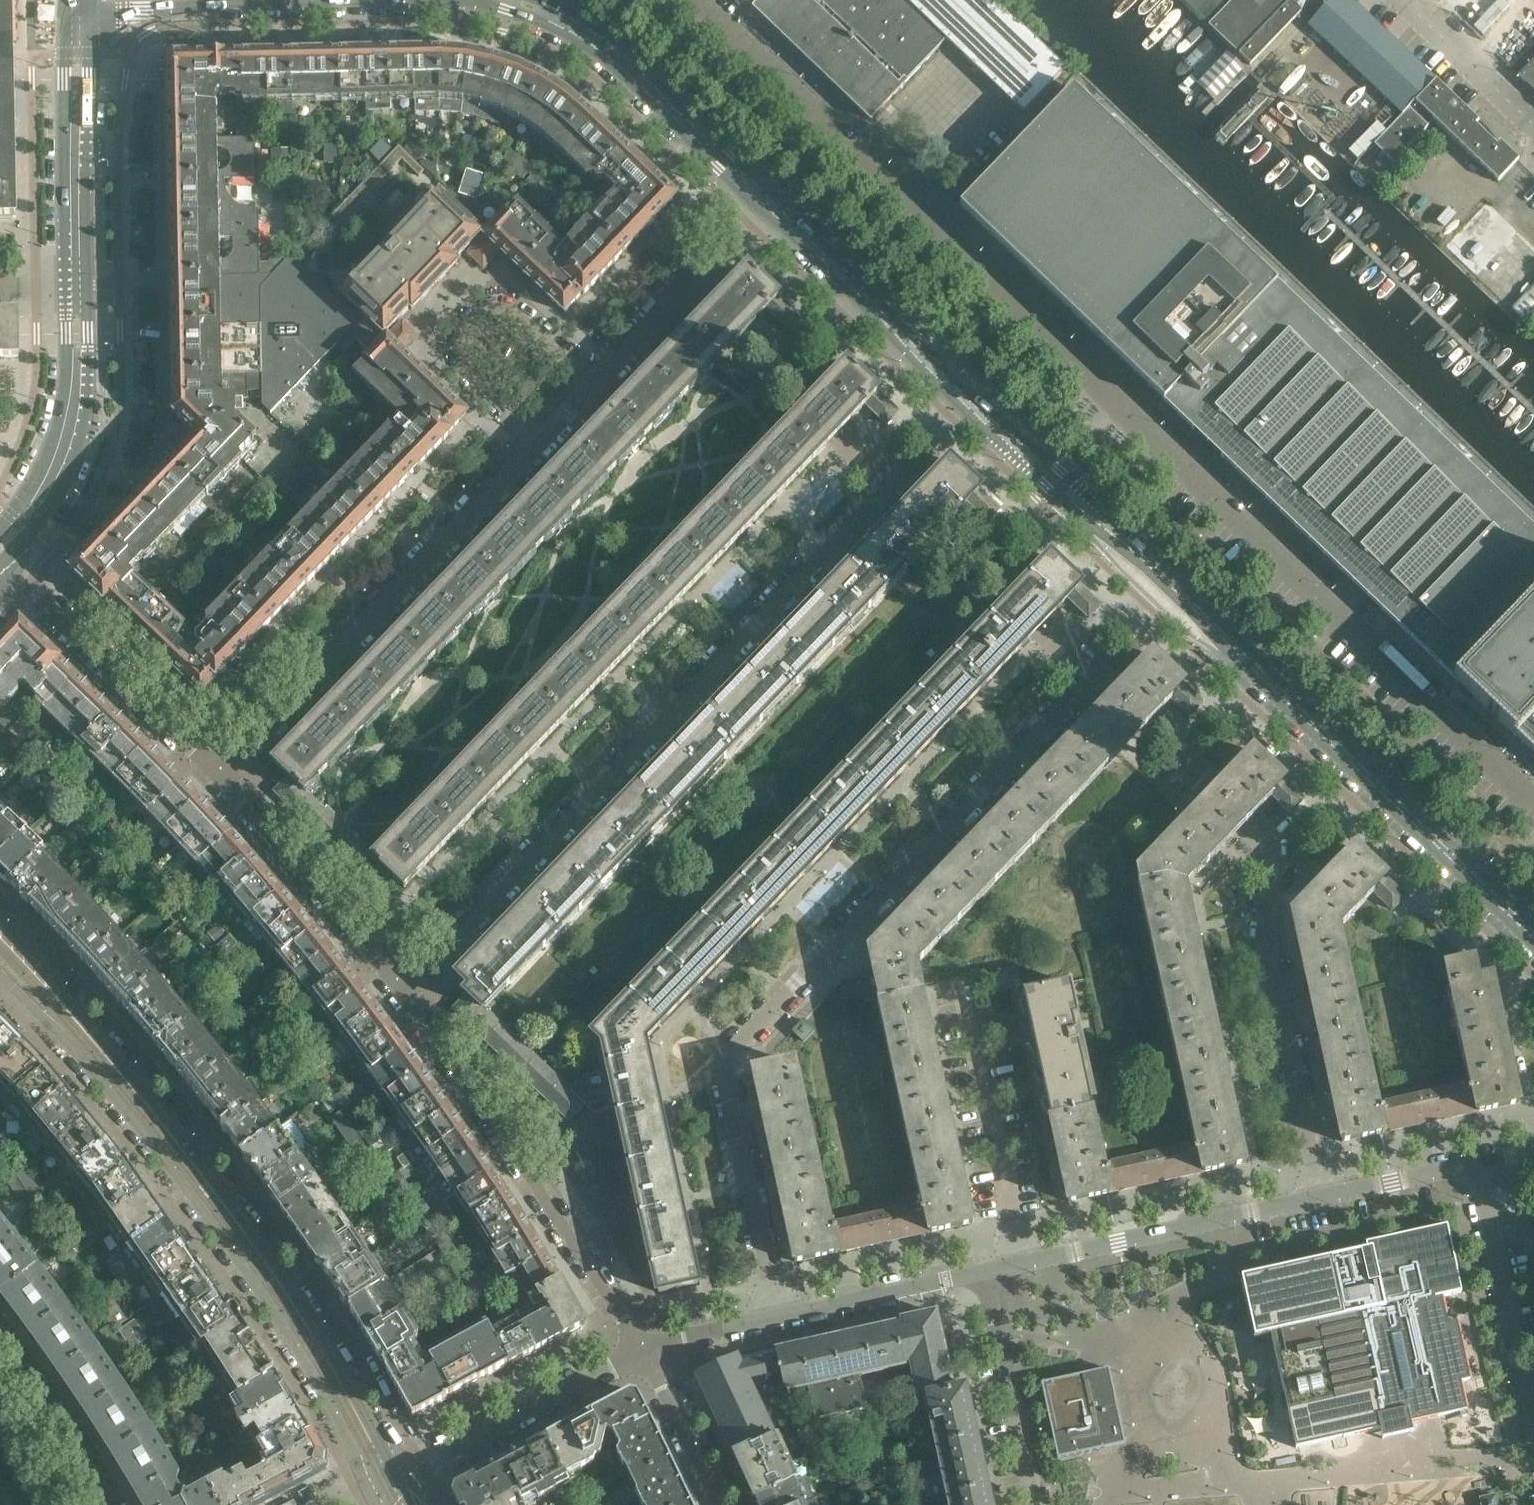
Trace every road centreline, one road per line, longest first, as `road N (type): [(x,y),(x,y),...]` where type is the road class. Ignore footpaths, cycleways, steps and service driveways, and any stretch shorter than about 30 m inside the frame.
road 1 (unclassified): [(1533,800),(694,0)]
road 2 (tertiary): [(1533,934),(1225,630),(764,204)]
road 3 (residential): [(1081,673),(735,1049),(731,1082),(773,1312)]
road 4 (residential): [(395,968),(888,478)]
road 5 (tertiary): [(392,1481),(312,1333),(221,1200),(0,921)]
road 6 (tertiary): [(0,974),(56,1029),(206,1215),(330,1405),(371,1488)]
road 7 (residential): [(1321,1201),(1268,960),(1274,853),(1081,673)]
road 8 (residential): [(395,968),(548,1169),(650,1345)]
road 9 (residential): [(211,762),(528,441)]
road 10 (residential): [(528,441),(453,369),(443,347),(447,322),(472,299),(503,302),(590,378)]
road 11 (tertiary): [(764,204),(600,40),(518,0)]
road 12 (residential): [(1020,1258),(1321,1201)]
road 13 (residential): [(392,1481),(650,1345)]
road 14 (secondary): [(76,284),(77,0)]
road 15 (residential): [(888,478),(685,280)]
road 16 (residential): [(7,569),(211,762)]
road 17 (residential): [(211,762),(395,968)]
road 18 (residential): [(1081,673),(888,478)]
road 19 (residential): [(1020,1258),(1026,1219),(980,1003)]
road 20 (residential): [(773,1312),(1020,1258)]
road 21 (residential): [(1038,1504),(1008,1342),(1020,1258)]
road 22 (residential): [(106,1504),(0,1342)]
road 23 (residential): [(1533,1412),(1495,1227)]
road 24 (residential): [(727,1504),(650,1345)]
road 25 (unclassified): [(1533,122),(1407,0)]
road 26 (residential): [(1321,1201),(1483,1167)]
road 27 (secondary): [(7,569),(53,497),(68,433)]
road 28 (secondary): [(68,433),(76,284)]
road 29 (residential): [(590,378),(685,280)]
road 30 (residential): [(650,1345),(773,1312)]

